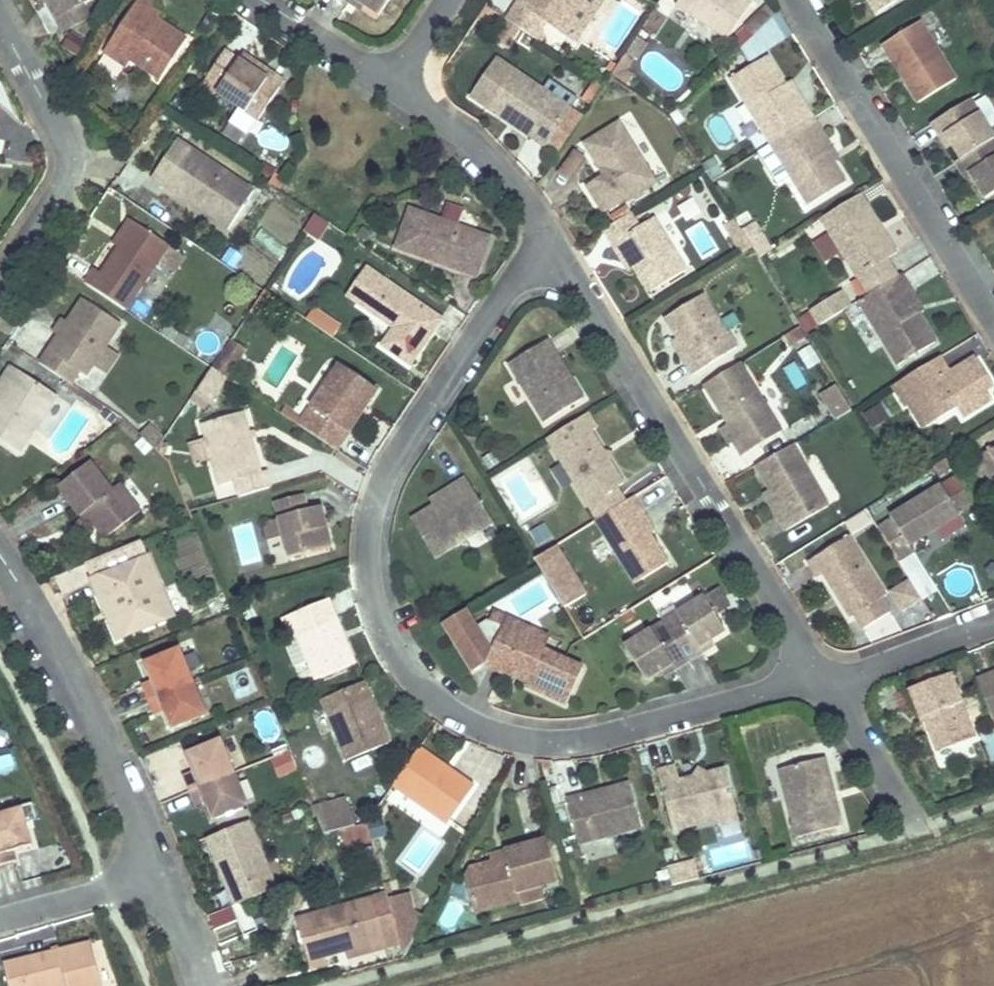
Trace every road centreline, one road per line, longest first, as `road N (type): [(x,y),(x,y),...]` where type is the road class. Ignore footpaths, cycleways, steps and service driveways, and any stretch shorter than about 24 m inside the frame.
road 1 (residential): [(821,689),(569,743),(512,743),(445,711),(410,676),(381,618),(365,555),(376,490),(547,249)]
road 2 (residential): [(821,689),(547,249)]
road 3 (residential): [(805,0),(993,321)]
road 4 (residential): [(0,558),(27,599),(151,879)]
road 5 (residential): [(0,276),(60,196),(69,158),(0,25)]
road 6 (residential): [(547,249),(509,176),(394,90)]
road 7 (residential): [(993,627),(821,689)]
road 8 (residential): [(394,90),(253,0)]
road 9 (residential): [(151,879),(0,921)]

